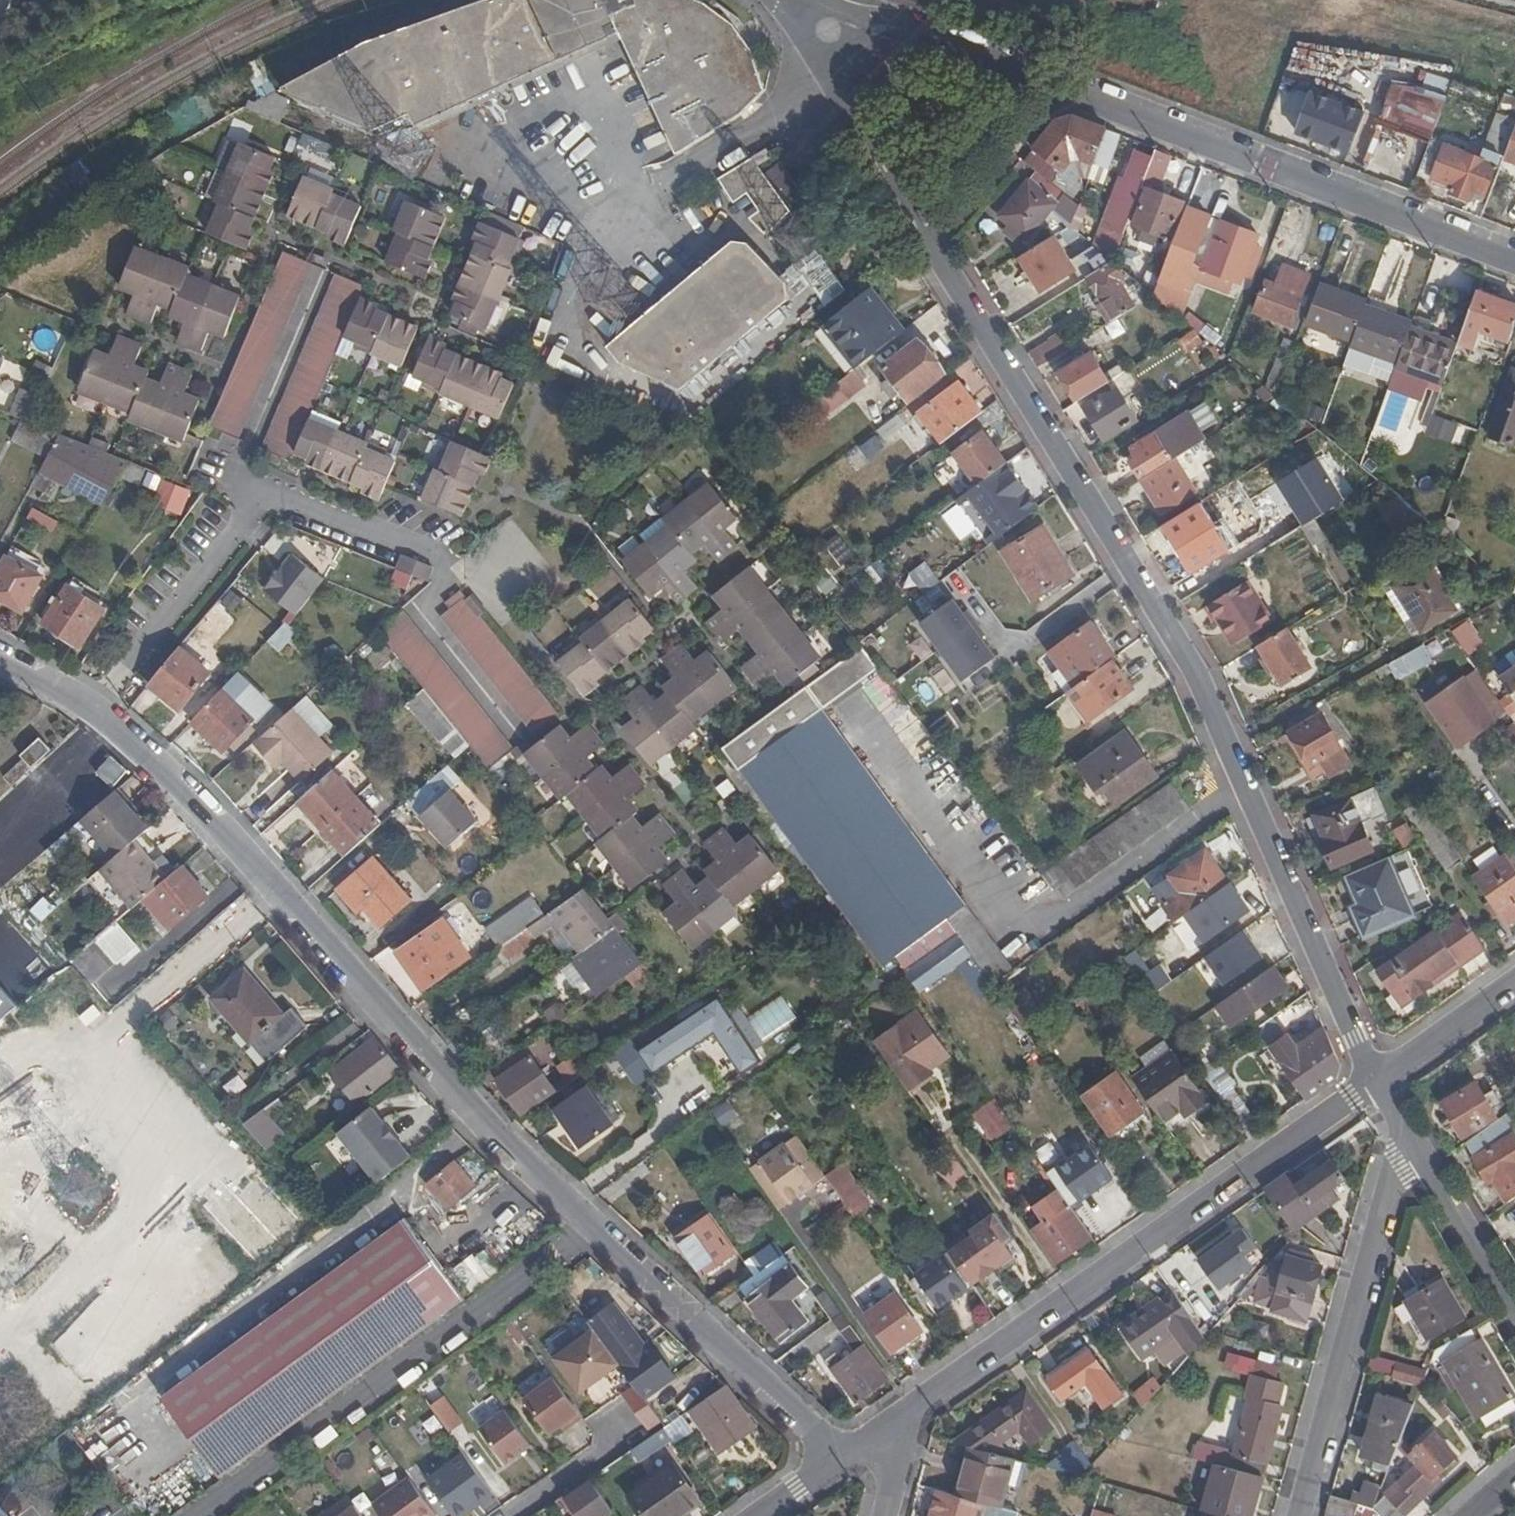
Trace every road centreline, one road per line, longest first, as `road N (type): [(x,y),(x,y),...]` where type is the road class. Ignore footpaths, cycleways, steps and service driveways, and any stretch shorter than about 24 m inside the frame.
road 1 (residential): [(825,57),(1199,678),(1374,1079)]
road 2 (residential): [(841,1457),(490,1134),(179,787),(88,709)]
road 3 (tertiary): [(1514,262),(910,33),(855,29)]
road 4 (unclassified): [(1374,1079),(914,1406)]
road 5 (unclassified): [(1297,1515),(1396,1167),(1397,1134)]
road 6 (residential): [(88,709),(269,490)]
road 7 (residential): [(435,302),(426,323),(495,355),(542,398),(507,493)]
road 8 (residential): [(507,493),(579,521),(673,640)]
road 9 (unclassified): [(1514,1312),(1442,1187),(1397,1134)]
road 10 (residential): [(445,570),(500,601),(582,704),(597,707)]
road 11 (residential): [(517,735),(419,607),(445,570)]
road 12 (residential): [(439,555),(269,490)]
road 13 (residential): [(699,846),(597,707)]
road 14 (residential): [(276,237),(435,302)]
road 15 (residential): [(1374,1079),(1514,982)]
road 16 (residential): [(505,1515),(624,1433)]
road 17 (residential): [(223,369),(276,237)]

